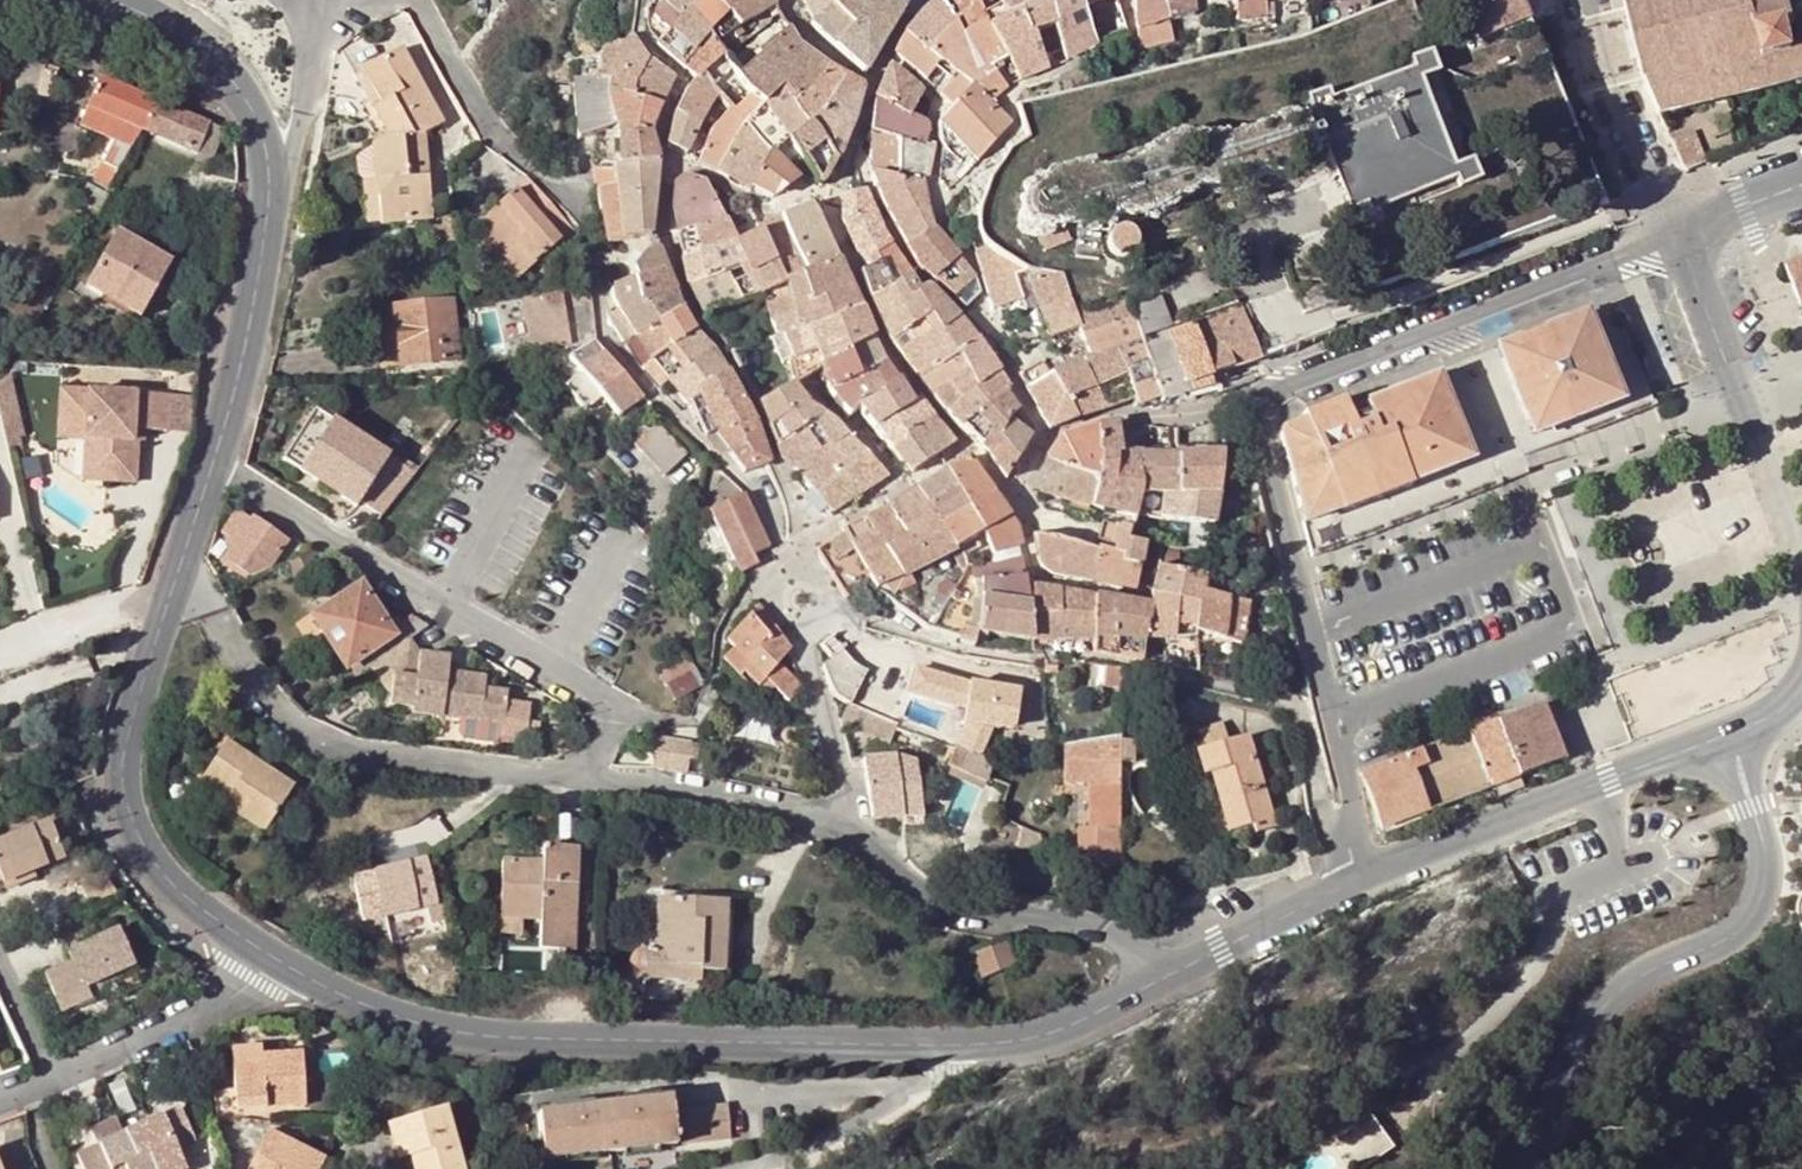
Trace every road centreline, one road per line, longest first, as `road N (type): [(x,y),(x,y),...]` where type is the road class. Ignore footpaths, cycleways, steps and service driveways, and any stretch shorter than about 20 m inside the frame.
road 1 (tertiary): [(250,944),(371,1013),(497,1036),(964,1046),(1047,1036),(1166,977)]
road 2 (residential): [(1676,233),(1263,394),(1350,790),(1359,877)]
road 3 (residential): [(1166,977),(1108,928),(946,909),(827,824),(755,798),(582,780)]
road 4 (residential): [(582,780),(619,712),(209,468)]
road 5 (tertiary): [(1536,1168),(1545,1111),(1602,1011),(1639,980),(1751,922),(1765,888),(1764,846),(1734,731)]
road 6 (residential): [(176,576),(255,701),(321,746),(440,771),(582,780)]
road 7 (tertiary): [(176,576),(116,749),(136,843),(250,944)]
road 8 (tertiary): [(1359,877),(1734,731)]
road 9 (tertiary): [(1801,563),(1676,233)]
road 10 (tertiary): [(113,0),(202,43),(242,92),(264,155),(267,226)]
road 11 (track): [(964,1046),(945,1070),(868,1119),(747,1168)]
road 12 (residential): [(1583,0),(1653,201),(1676,233)]
road 13 (residential): [(250,944),(207,1016),(51,1075)]
road 14 (tertiary): [(267,226),(209,468)]
road 15 (residential): [(267,226),(302,127),(315,0)]
road 16 (tertiary): [(1166,977),(1359,877)]
road 17 (tertiary): [(1676,233),(1801,188)]
road 18 (residential): [(0,961),(51,1075)]

